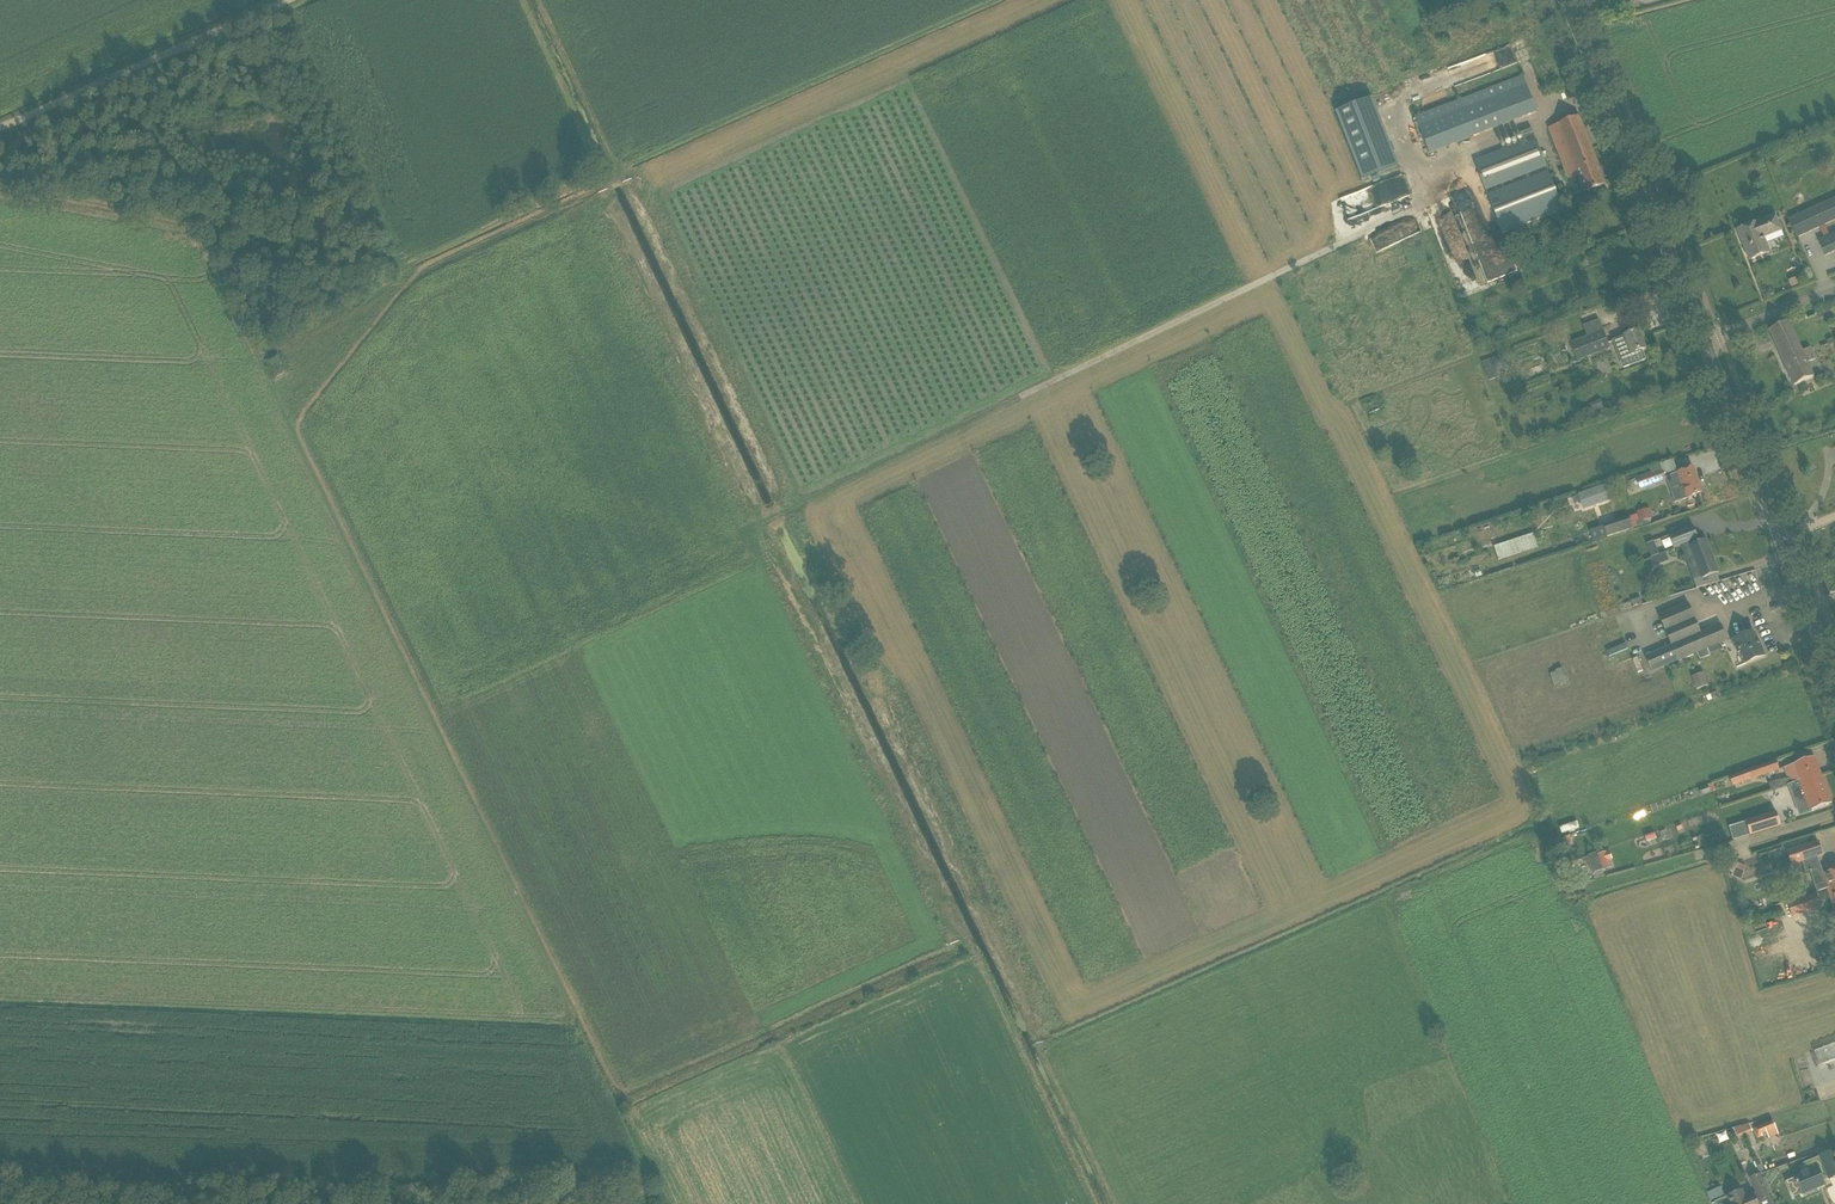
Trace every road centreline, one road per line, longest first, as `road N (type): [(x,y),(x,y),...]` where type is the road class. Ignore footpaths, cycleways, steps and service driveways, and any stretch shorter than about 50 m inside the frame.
road 1 (track): [(1456,154),(1440,196),(770,519)]
road 2 (track): [(411,274),(383,258),(0,189)]
road 3 (secondary): [(1705,348),(1561,0)]
road 4 (secondary): [(1834,684),(1705,348)]
road 5 (track): [(0,132),(293,0)]
road 6 (unclassified): [(1705,348),(1834,295)]

